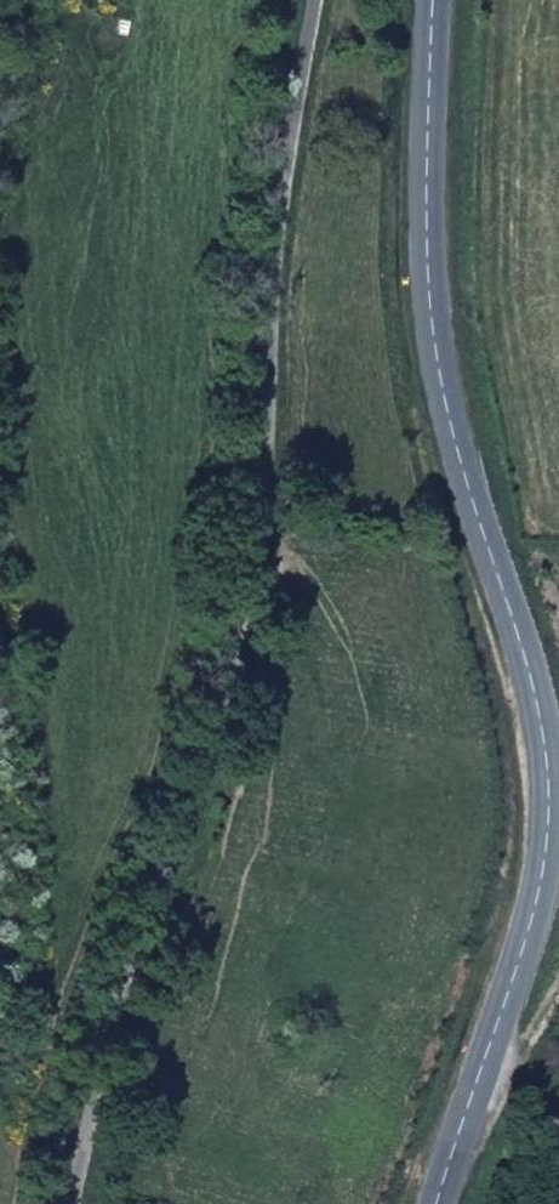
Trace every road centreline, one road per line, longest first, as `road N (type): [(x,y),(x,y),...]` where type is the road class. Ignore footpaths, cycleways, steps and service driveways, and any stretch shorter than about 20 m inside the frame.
road 1 (unclassified): [(73,1203),(170,858),(250,664),(273,553),(271,454),(298,119),(321,0)]
road 2 (secondary): [(447,1203),(522,961),(547,833),(548,772),(539,709),(447,393),(431,300),(436,0)]

